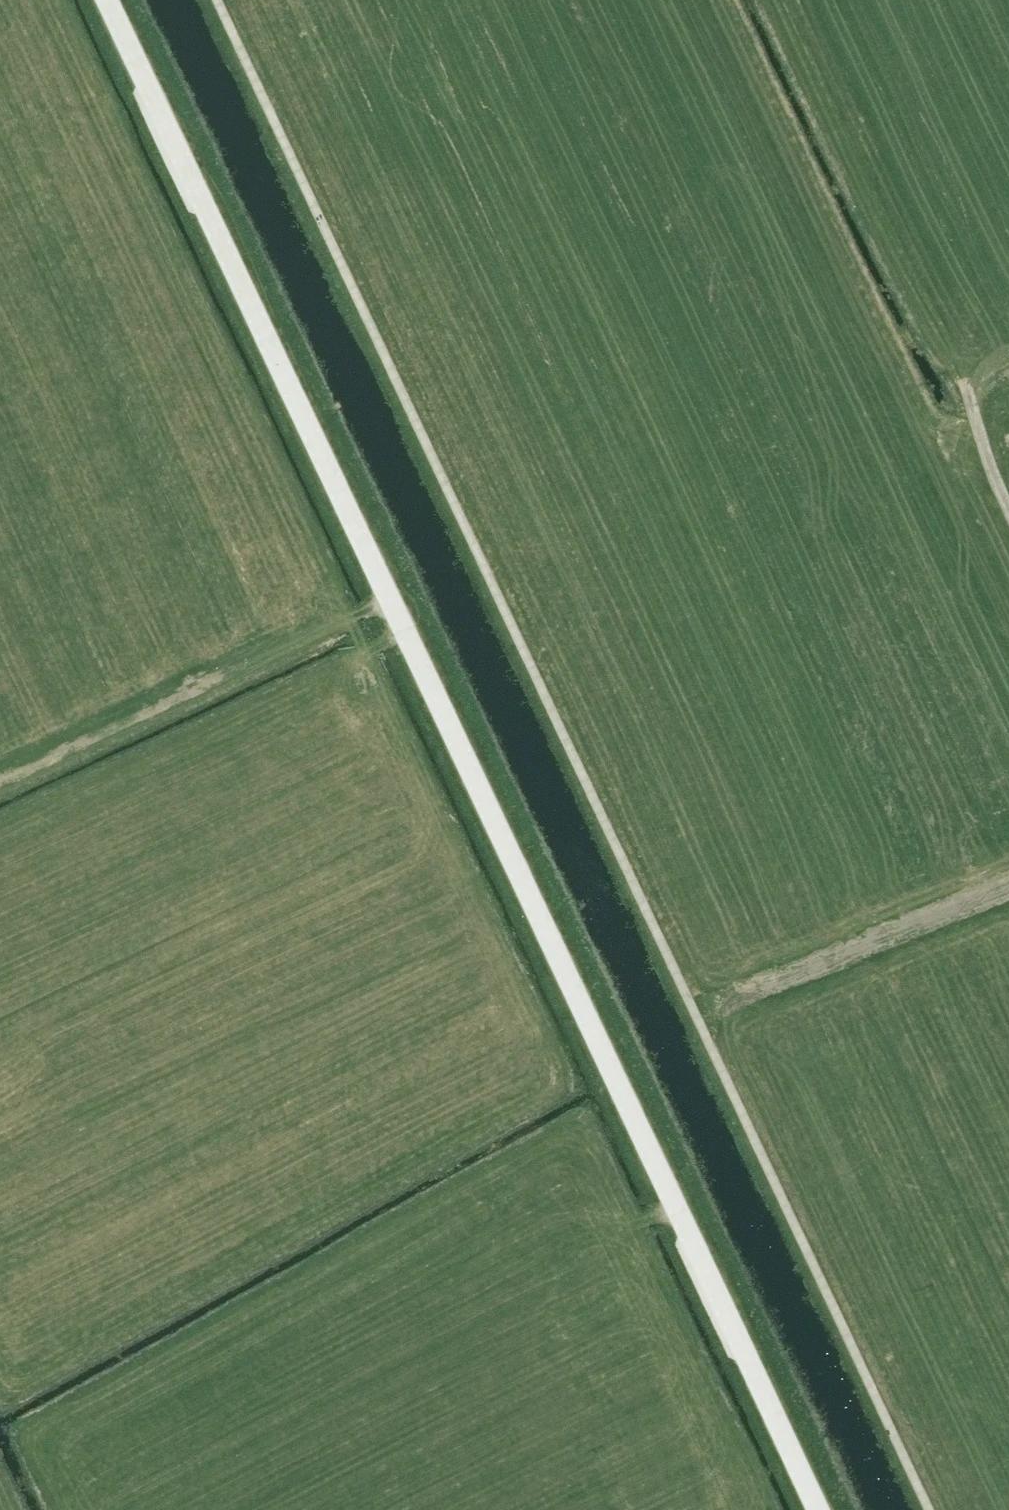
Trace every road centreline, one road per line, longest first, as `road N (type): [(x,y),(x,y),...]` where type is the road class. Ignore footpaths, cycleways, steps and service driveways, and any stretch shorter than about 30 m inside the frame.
road 1 (tertiary): [(818,1509),(106,0)]

